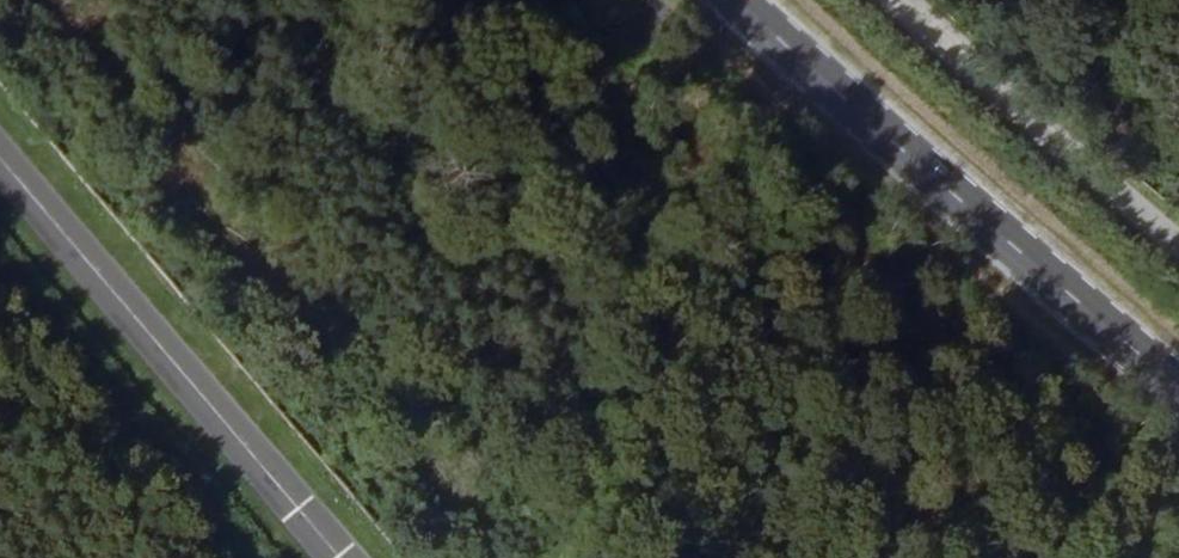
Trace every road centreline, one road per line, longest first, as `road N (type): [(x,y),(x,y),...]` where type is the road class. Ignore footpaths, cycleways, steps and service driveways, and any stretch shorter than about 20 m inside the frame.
road 1 (primary): [(1178,384),(949,191),(743,0)]
road 2 (unclassified): [(343,557),(0,157)]

